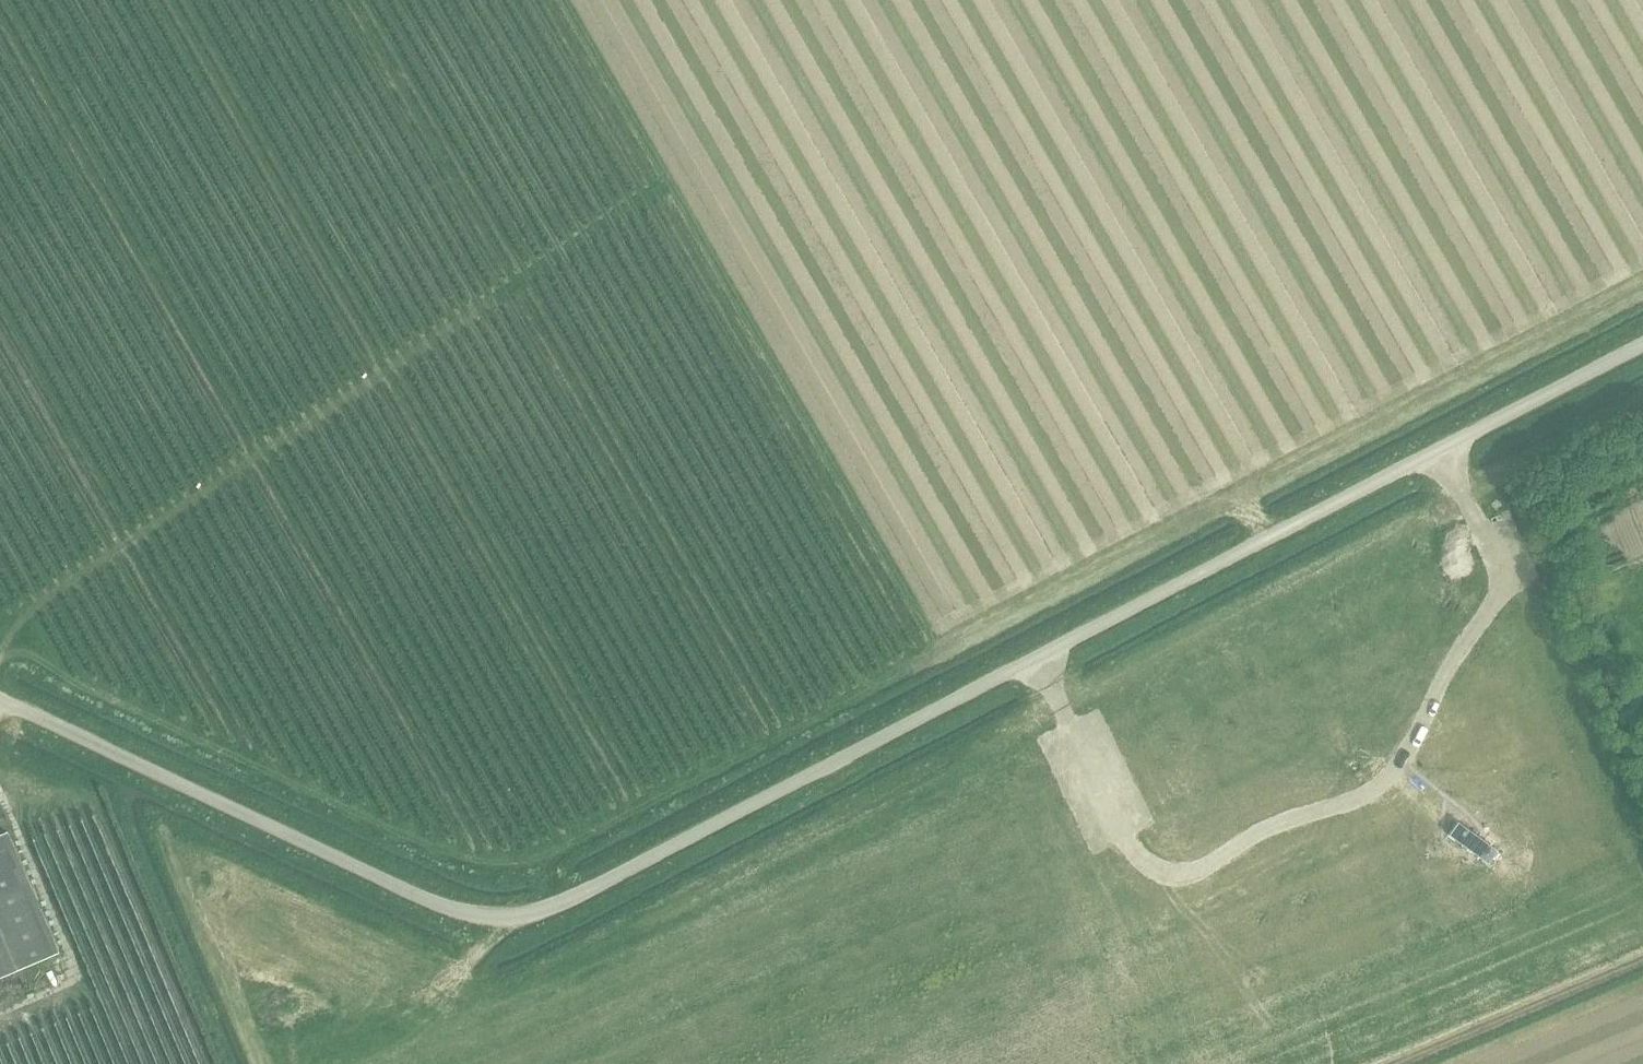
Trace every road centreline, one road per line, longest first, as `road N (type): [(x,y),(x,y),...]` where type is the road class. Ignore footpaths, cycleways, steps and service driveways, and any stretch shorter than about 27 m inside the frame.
road 1 (unclassified): [(0,700),(444,908),(489,918),(533,914),(1642,343)]

